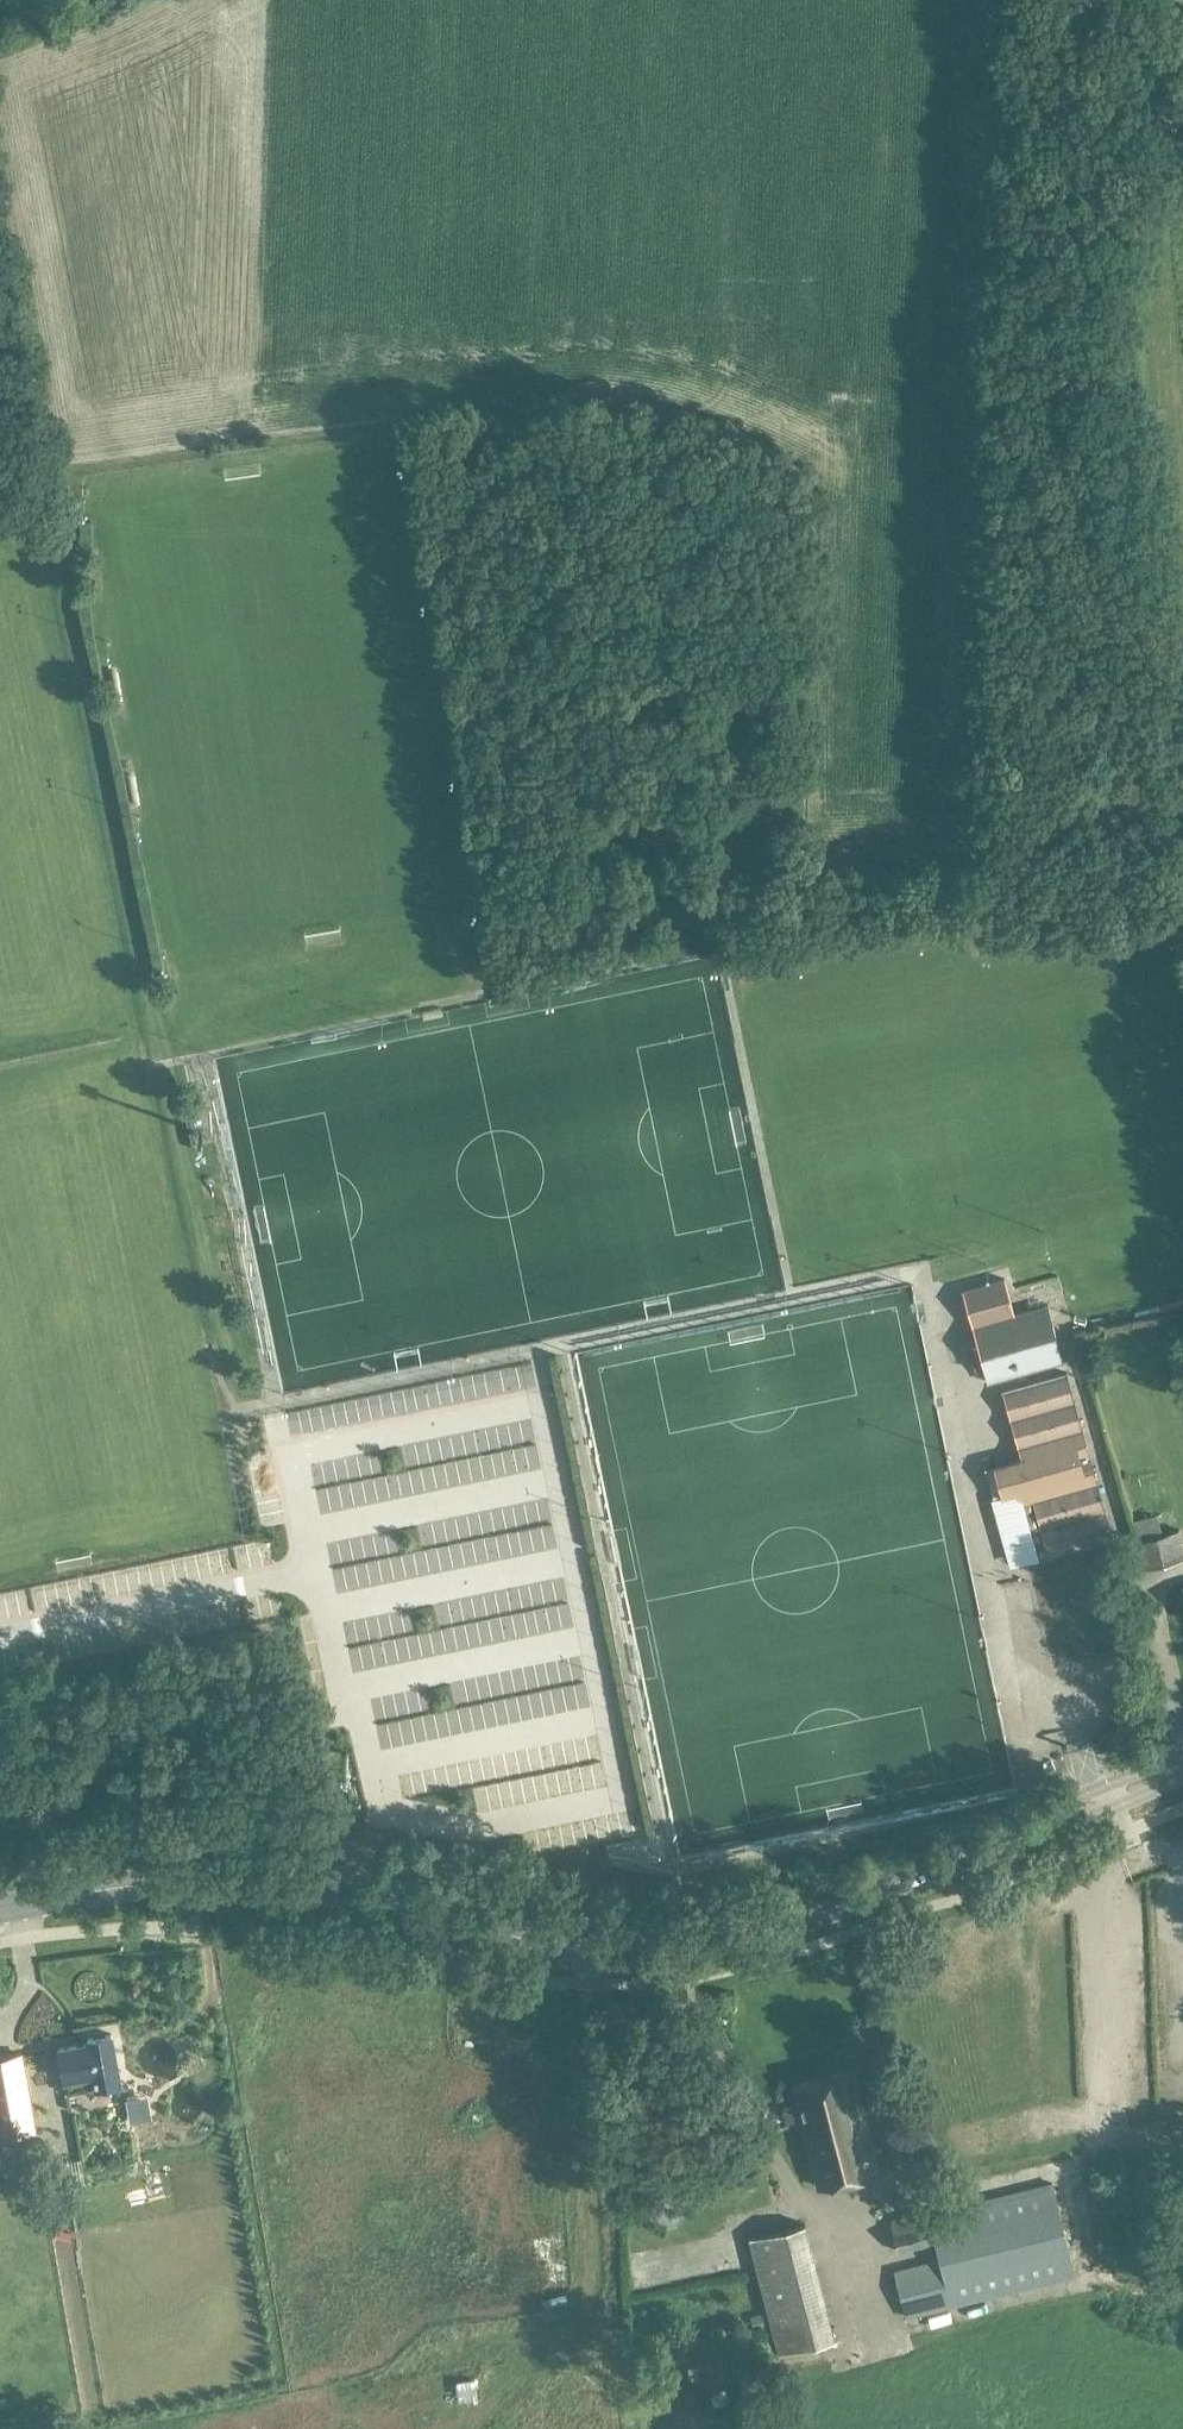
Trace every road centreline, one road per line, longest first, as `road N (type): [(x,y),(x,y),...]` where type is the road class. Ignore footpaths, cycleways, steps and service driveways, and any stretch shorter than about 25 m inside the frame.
road 1 (secondary): [(0,1909),(141,1884),(258,1883),(356,1897),(508,1935),(676,1946),(777,1928),(992,1845)]
road 2 (track): [(591,1946),(582,2159),(604,2365)]
road 3 (track): [(276,1539),(341,1792),(340,1893)]
road 4 (secondary): [(1182,1762),(1063,1803),(992,1845)]
road 5 (secondary): [(992,1845),(1113,1808),(1182,1775)]

